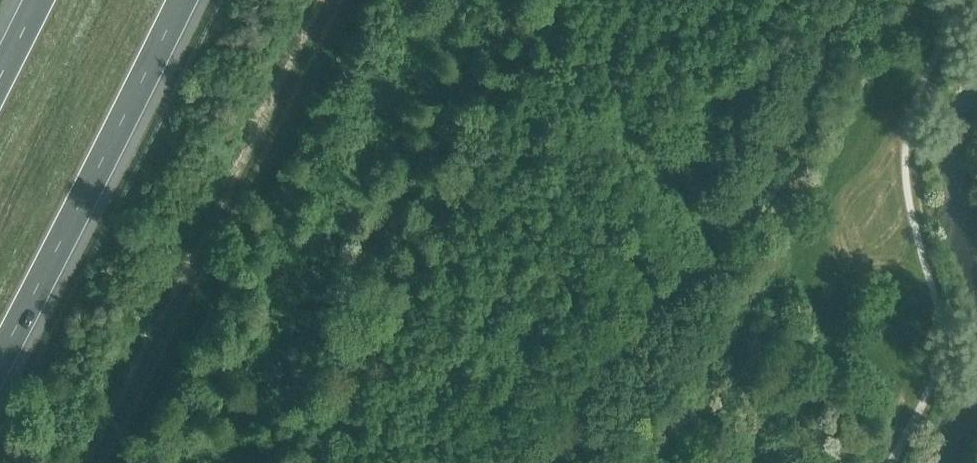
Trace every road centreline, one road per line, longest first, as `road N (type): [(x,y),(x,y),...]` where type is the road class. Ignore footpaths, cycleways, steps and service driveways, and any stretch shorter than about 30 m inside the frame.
road 1 (motorway): [(0,355),(183,0)]

